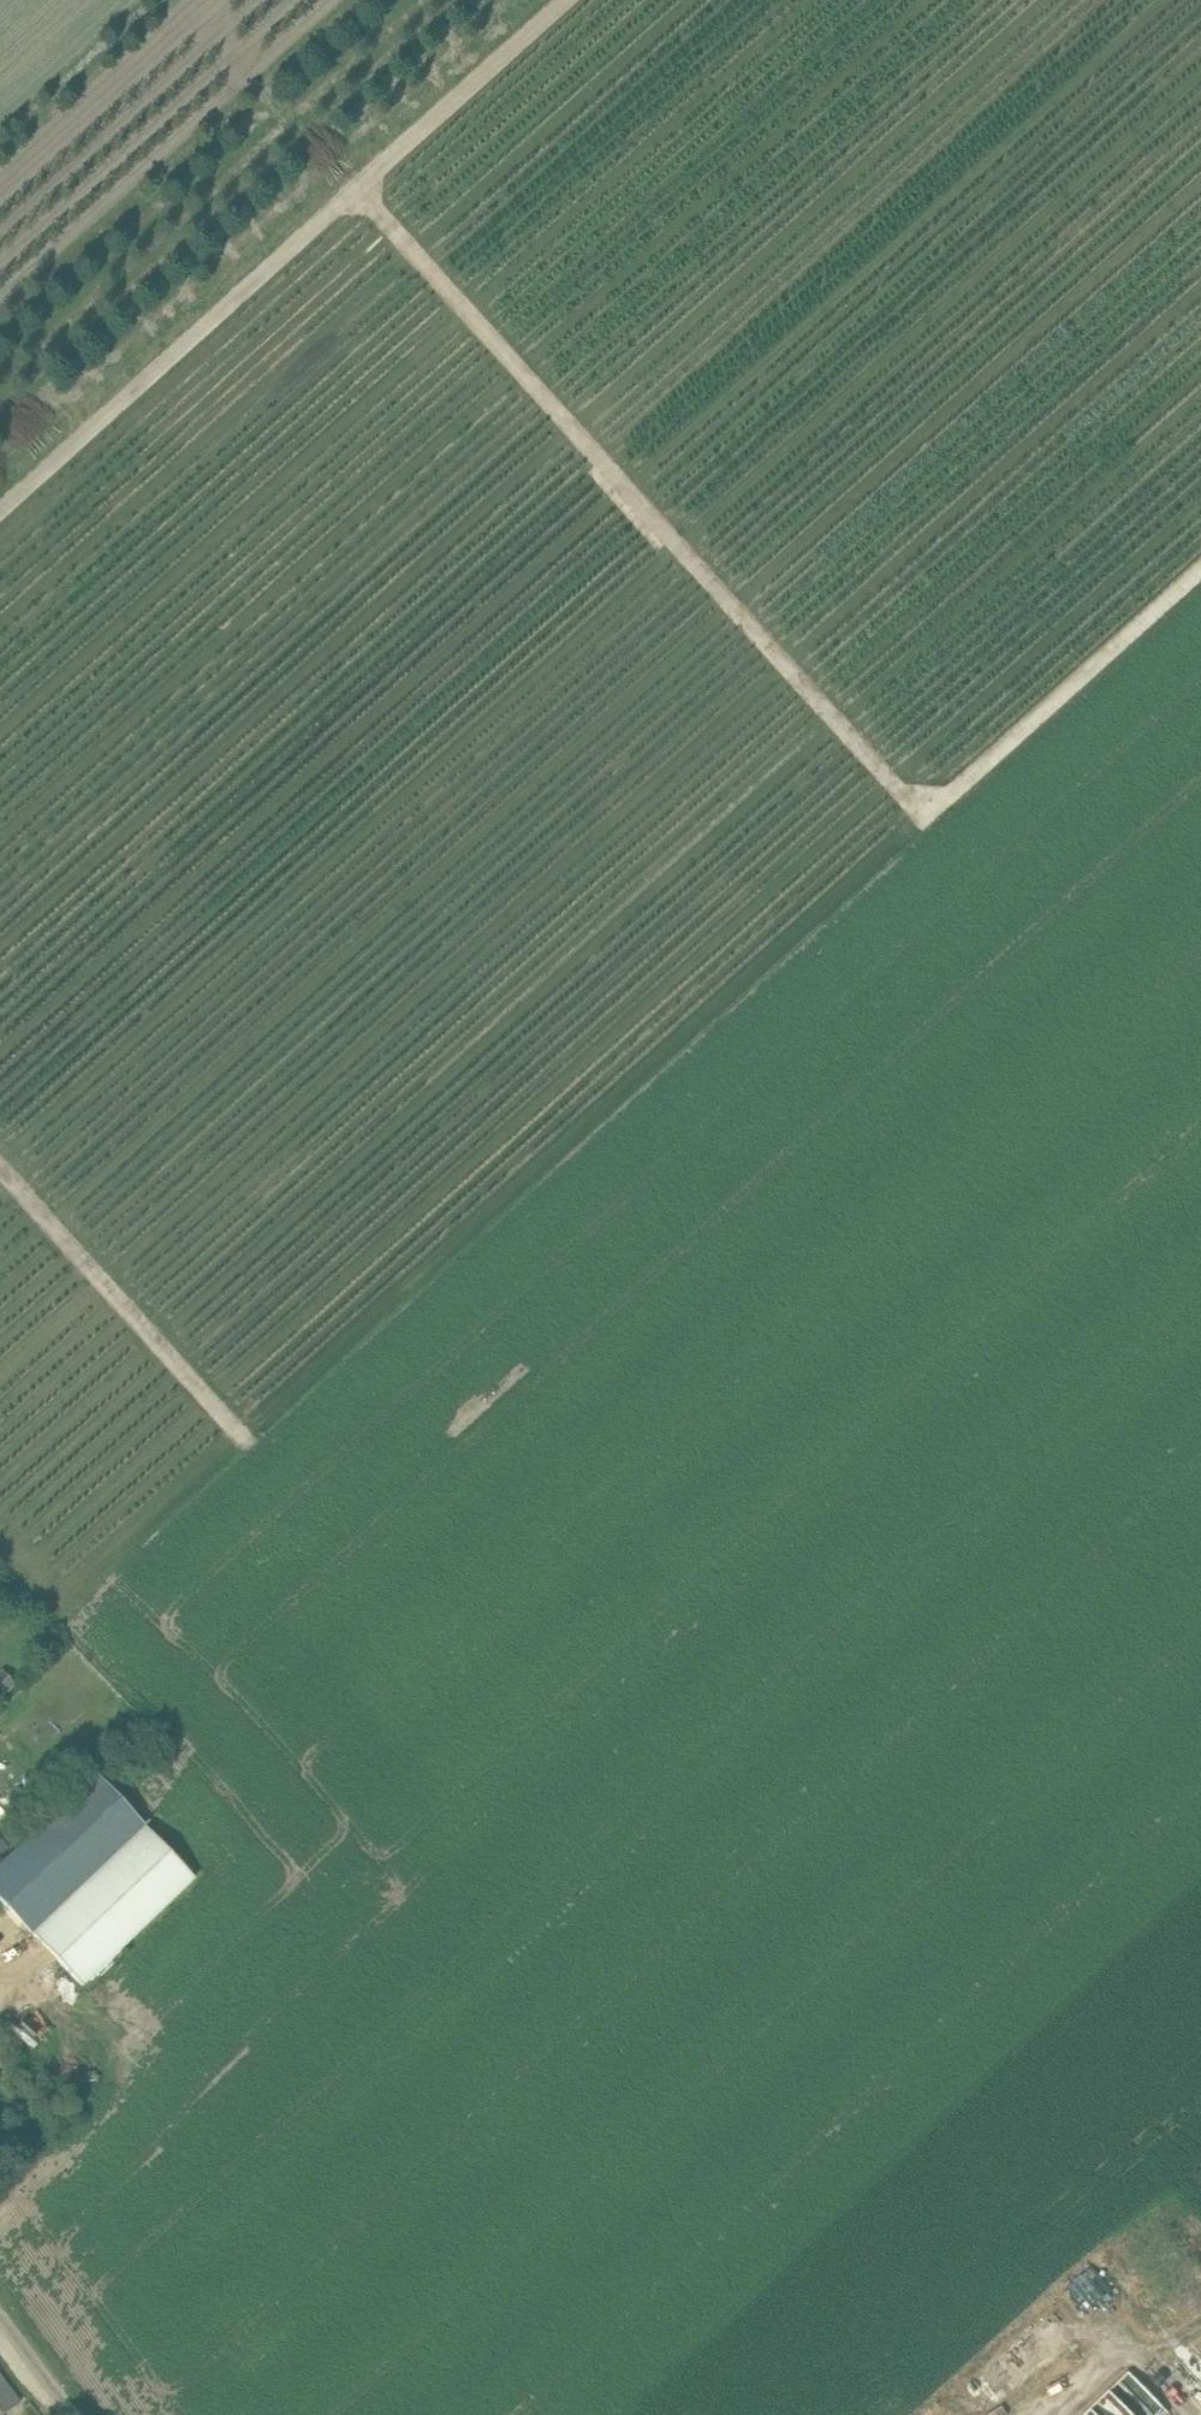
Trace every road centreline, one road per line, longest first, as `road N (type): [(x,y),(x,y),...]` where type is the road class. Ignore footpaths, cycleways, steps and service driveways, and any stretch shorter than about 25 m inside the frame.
road 1 (residential): [(75,2414),(0,2316)]

